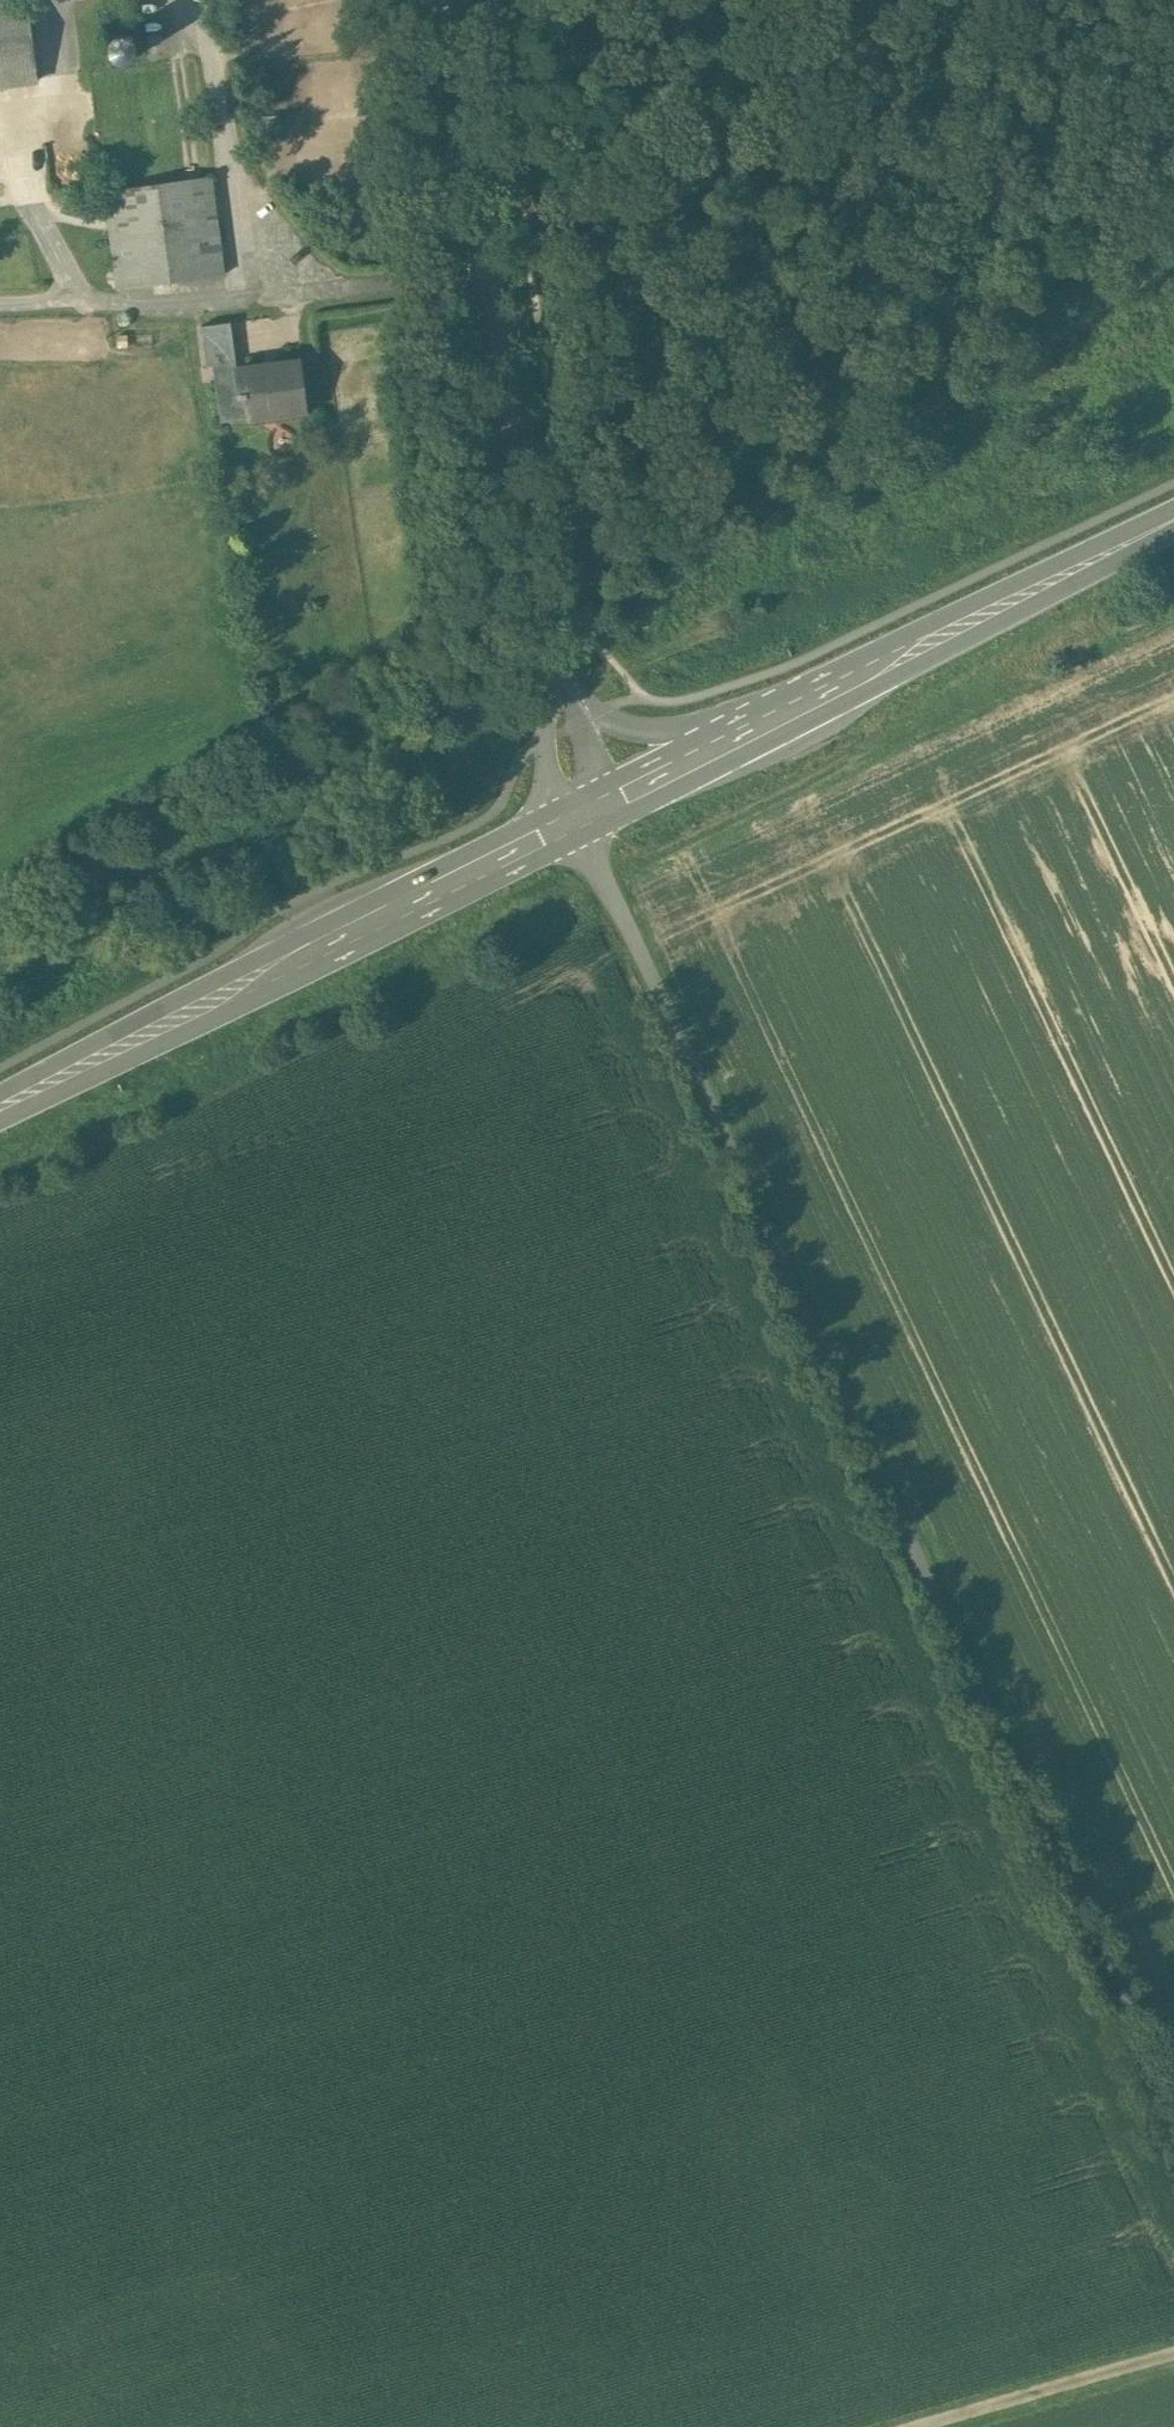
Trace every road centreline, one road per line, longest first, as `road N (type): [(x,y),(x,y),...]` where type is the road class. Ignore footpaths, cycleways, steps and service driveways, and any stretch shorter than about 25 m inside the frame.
road 1 (unclassified): [(1173,2116),(579,820)]
road 2 (unclassified): [(448,0),(557,678)]
road 3 (secondary): [(0,1108),(579,820)]
road 4 (secondary): [(835,691),(1173,519)]
road 5 (unclassified): [(835,691),(663,731),(622,726),(557,678)]
road 6 (secondary): [(579,820),(835,691)]
road 7 (track): [(1173,2354),(920,2426)]
road 8 (unclassified): [(557,678),(579,820)]

